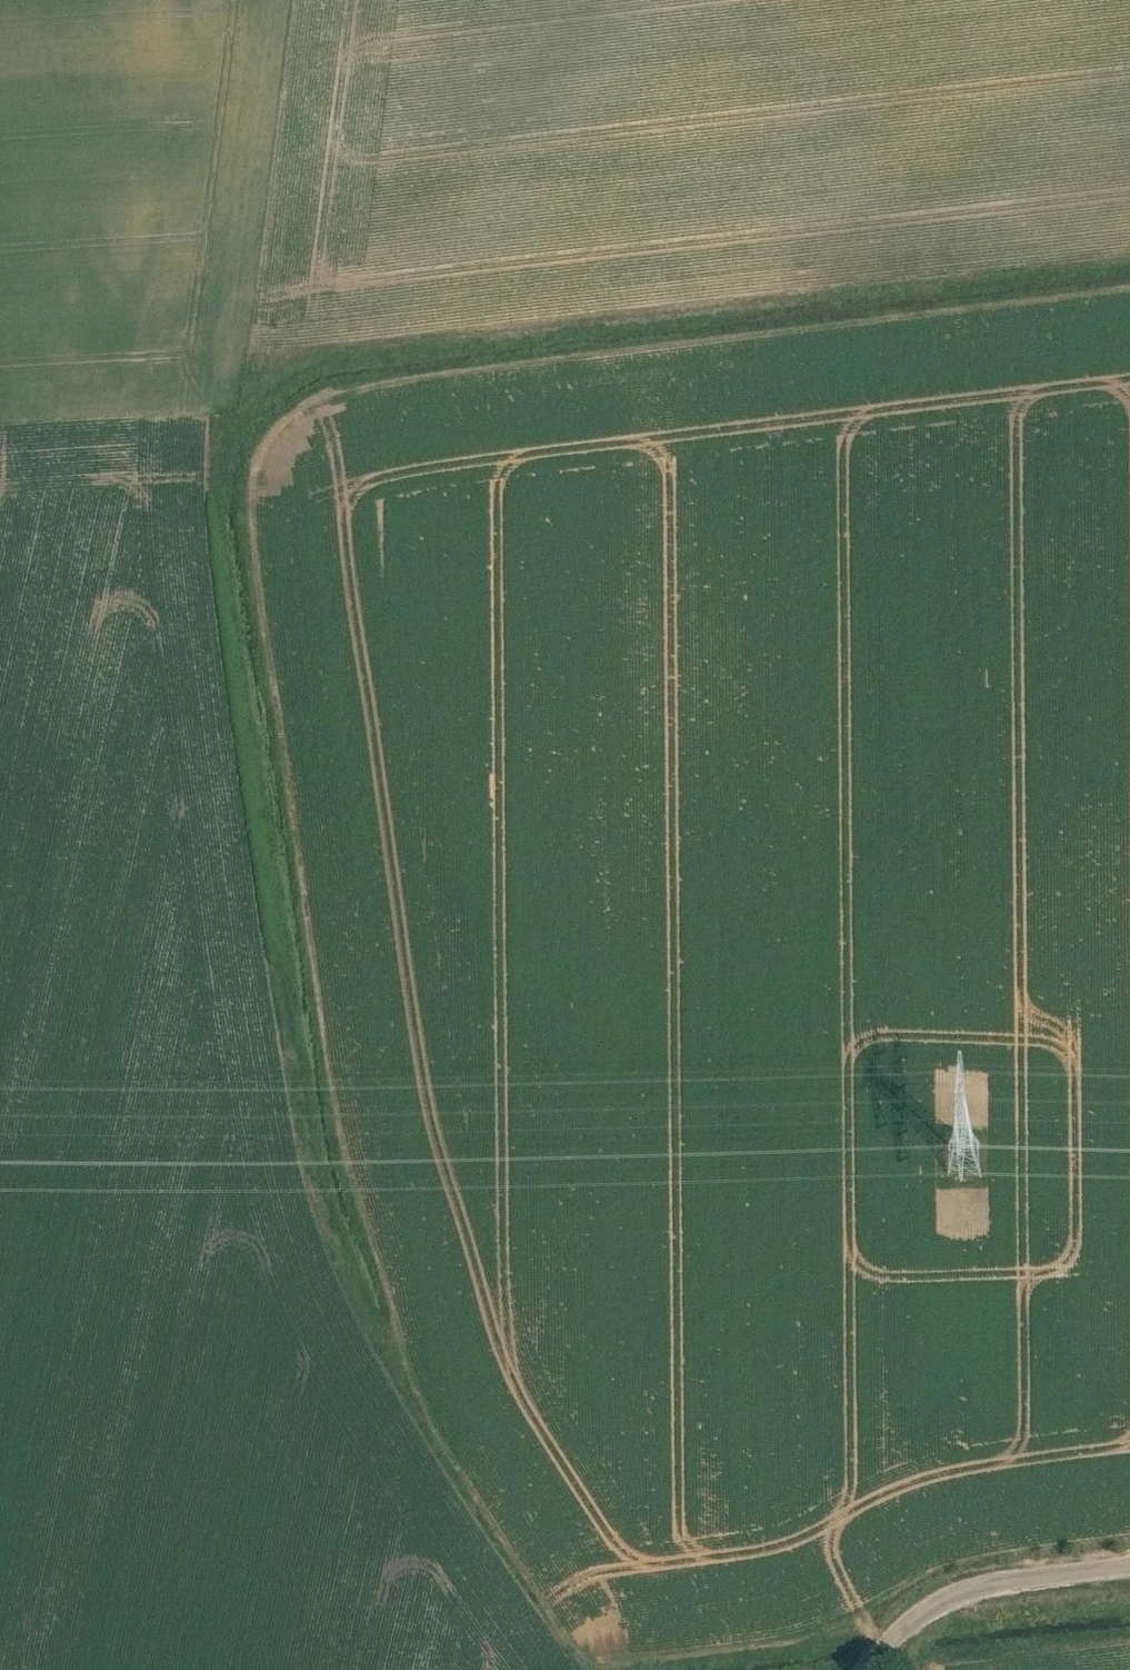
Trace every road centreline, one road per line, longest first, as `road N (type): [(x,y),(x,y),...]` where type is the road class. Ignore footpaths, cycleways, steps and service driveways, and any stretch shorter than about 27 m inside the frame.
road 1 (unclassified): [(874,1669),(909,1625),(972,1596),(1129,1575)]

